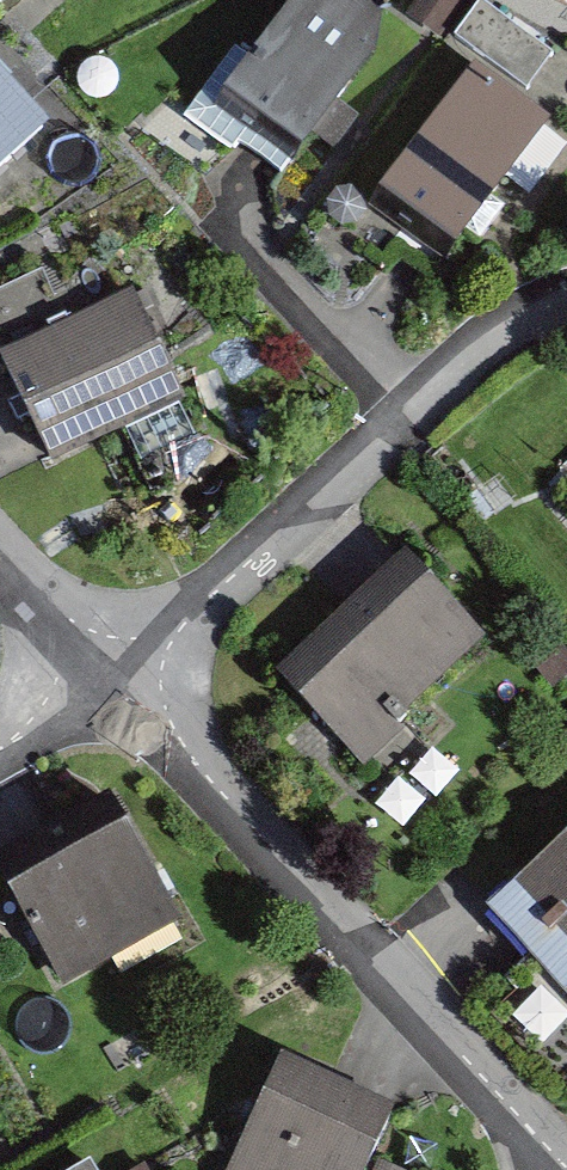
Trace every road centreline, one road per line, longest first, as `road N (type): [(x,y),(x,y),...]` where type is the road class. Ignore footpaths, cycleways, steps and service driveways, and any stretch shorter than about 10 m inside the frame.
road 1 (residential): [(555,1169),(545,1145),(189,758),(107,684)]
road 2 (residential): [(107,684),(194,616),(499,334),(566,300)]
road 3 (residential): [(107,684),(0,554)]
road 4 (residential): [(0,749),(107,684)]

